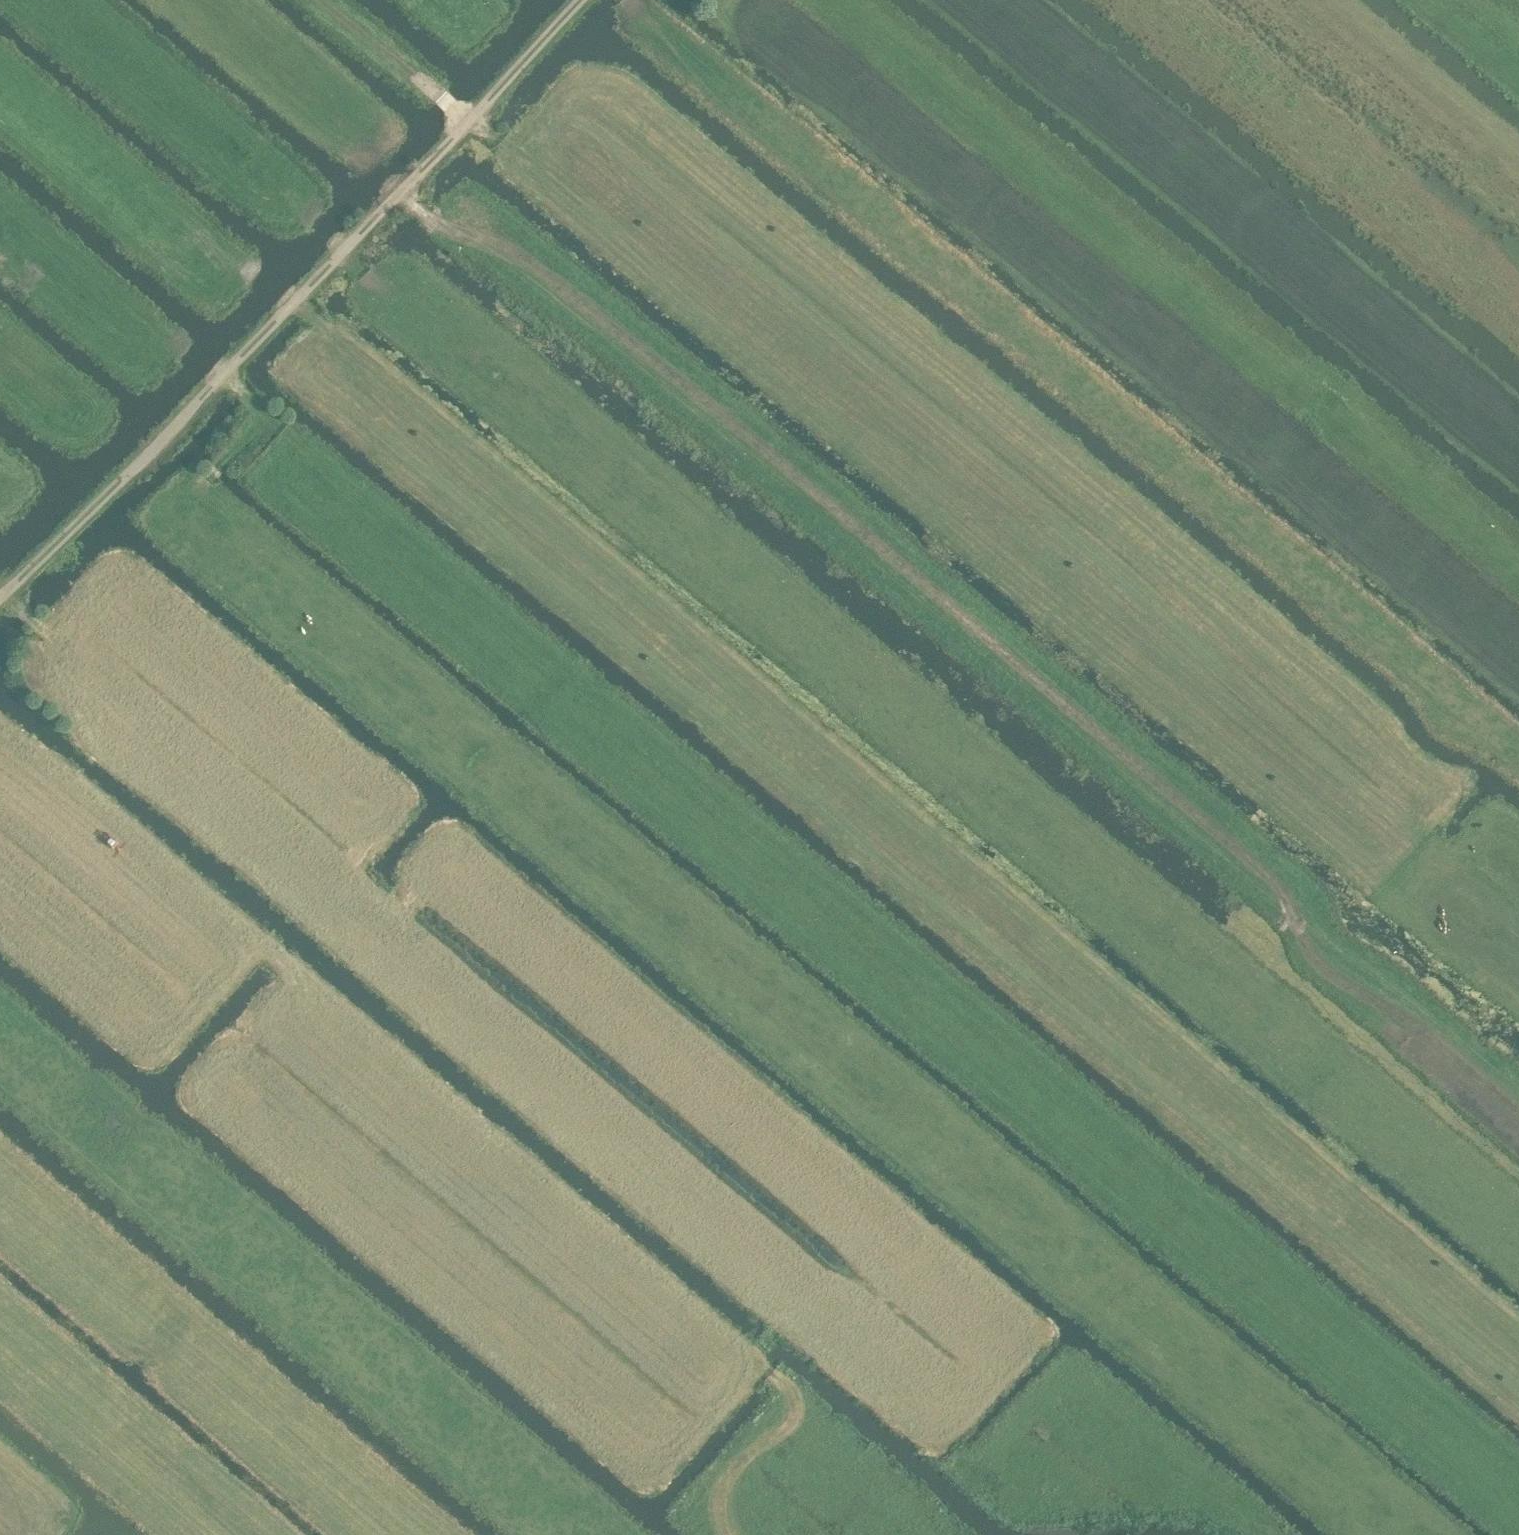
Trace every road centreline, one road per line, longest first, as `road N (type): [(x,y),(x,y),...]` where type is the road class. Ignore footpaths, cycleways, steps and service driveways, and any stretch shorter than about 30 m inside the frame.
road 1 (unclassified): [(0,599),(582,0)]

